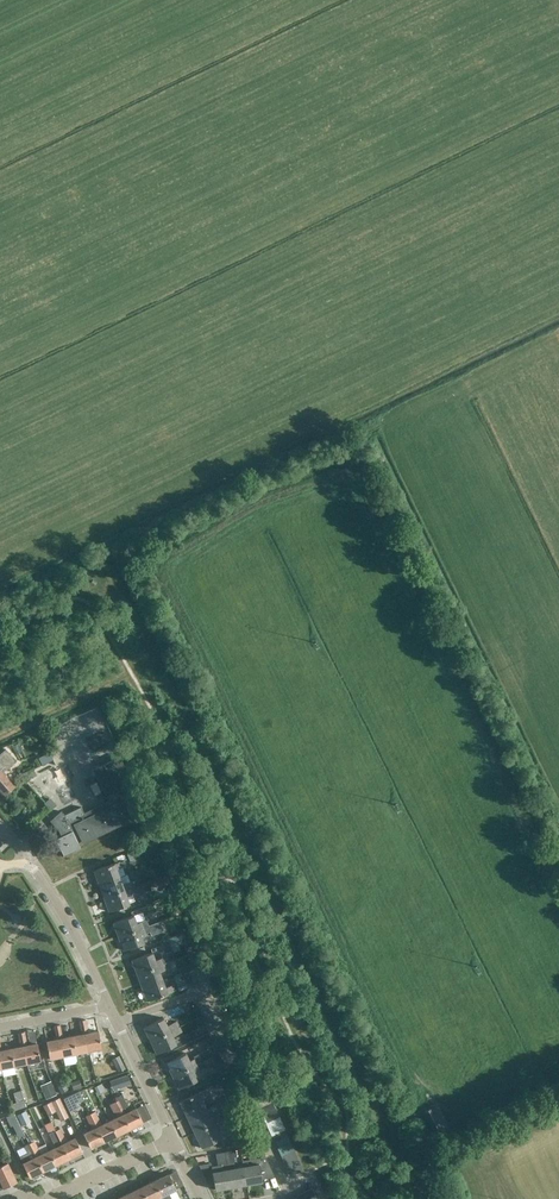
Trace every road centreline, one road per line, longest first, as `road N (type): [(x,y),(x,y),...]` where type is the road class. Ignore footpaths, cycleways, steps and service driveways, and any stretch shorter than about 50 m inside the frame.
road 1 (residential): [(109,1005),(36,871),(0,865)]
road 2 (residential): [(172,1138),(109,1005)]
road 3 (track): [(0,736),(130,673)]
road 4 (residential): [(49,1198),(172,1138)]
road 5 (residential): [(270,1198),(291,1191),(244,1096)]

